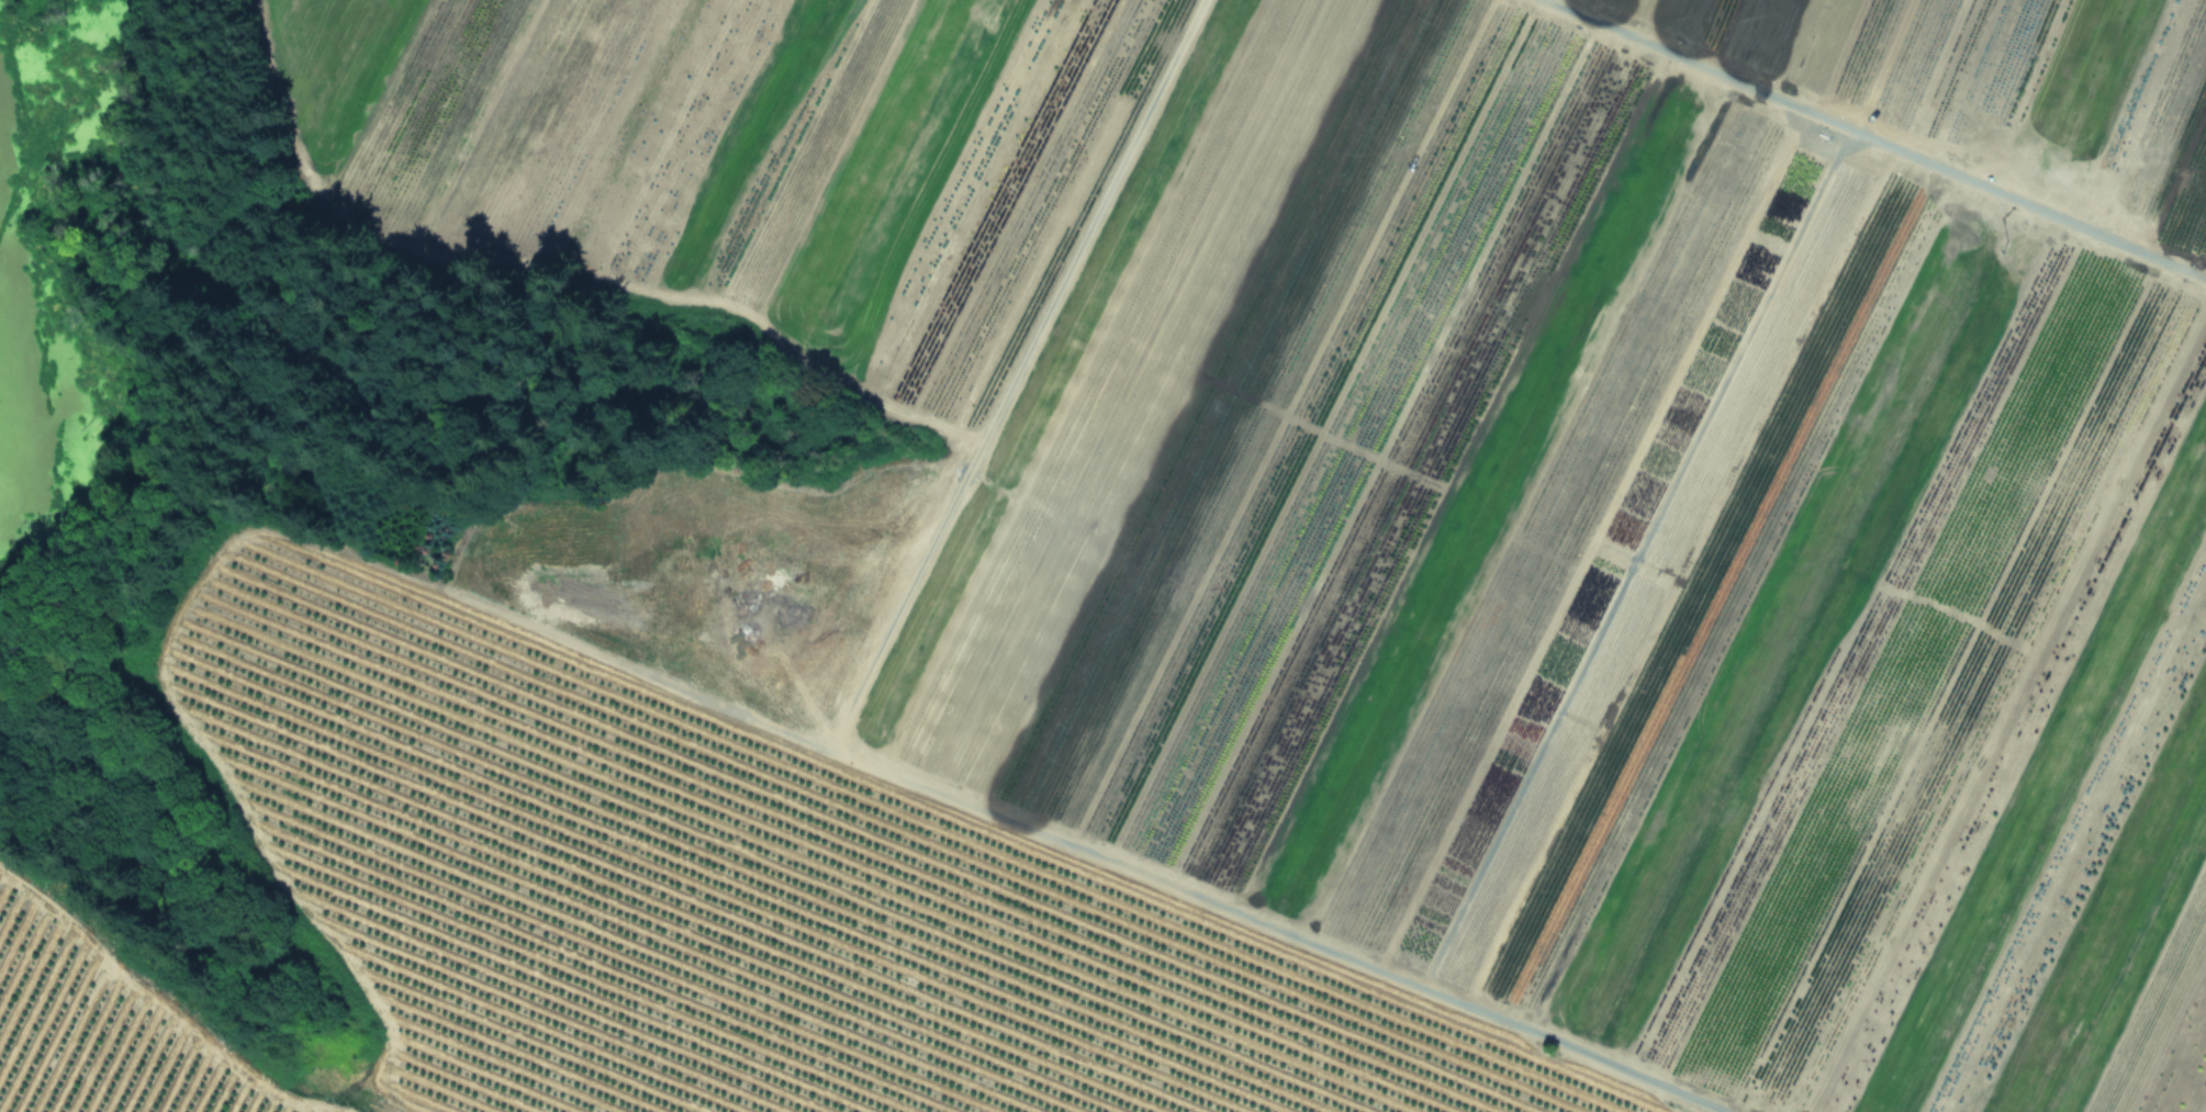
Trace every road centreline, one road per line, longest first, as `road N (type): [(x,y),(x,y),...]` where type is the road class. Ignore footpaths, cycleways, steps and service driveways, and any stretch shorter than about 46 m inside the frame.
road 1 (track): [(1725,1111),(836,751),(824,731),(949,474),(941,429),(821,373),(730,307),(550,263),(462,259),(383,240),(333,204),(305,166)]

